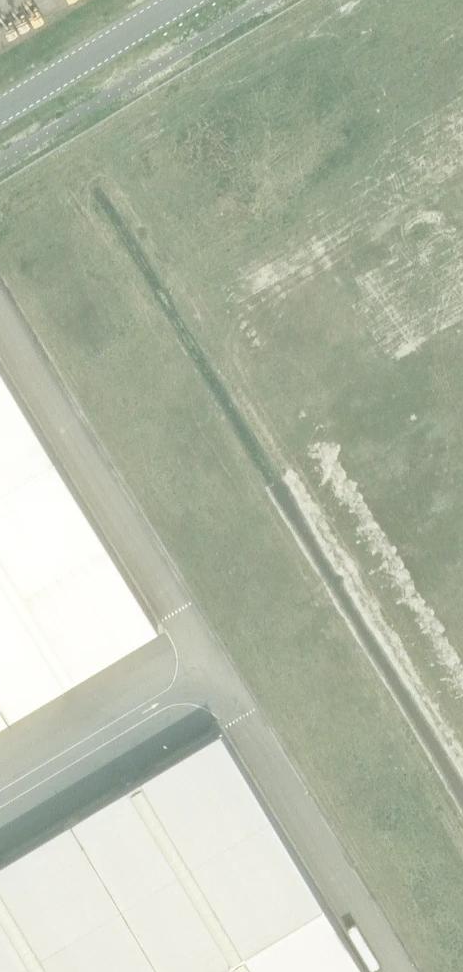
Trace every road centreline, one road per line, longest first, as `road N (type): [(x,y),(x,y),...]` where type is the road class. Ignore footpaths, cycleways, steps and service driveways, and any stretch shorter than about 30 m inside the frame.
road 1 (unclassified): [(0,107),(177,0)]

